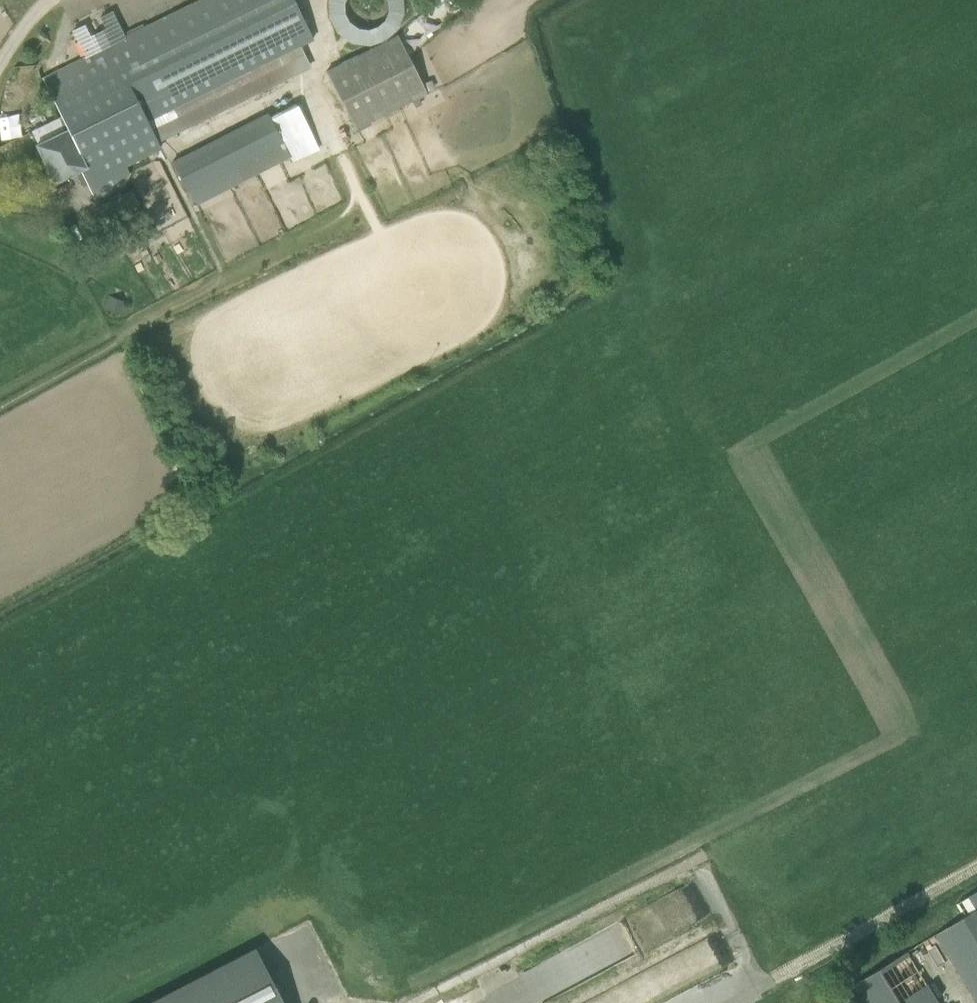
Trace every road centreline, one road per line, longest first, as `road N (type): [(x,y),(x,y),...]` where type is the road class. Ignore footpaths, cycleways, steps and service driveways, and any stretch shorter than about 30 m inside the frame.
road 1 (track): [(403,1002),(729,844)]

